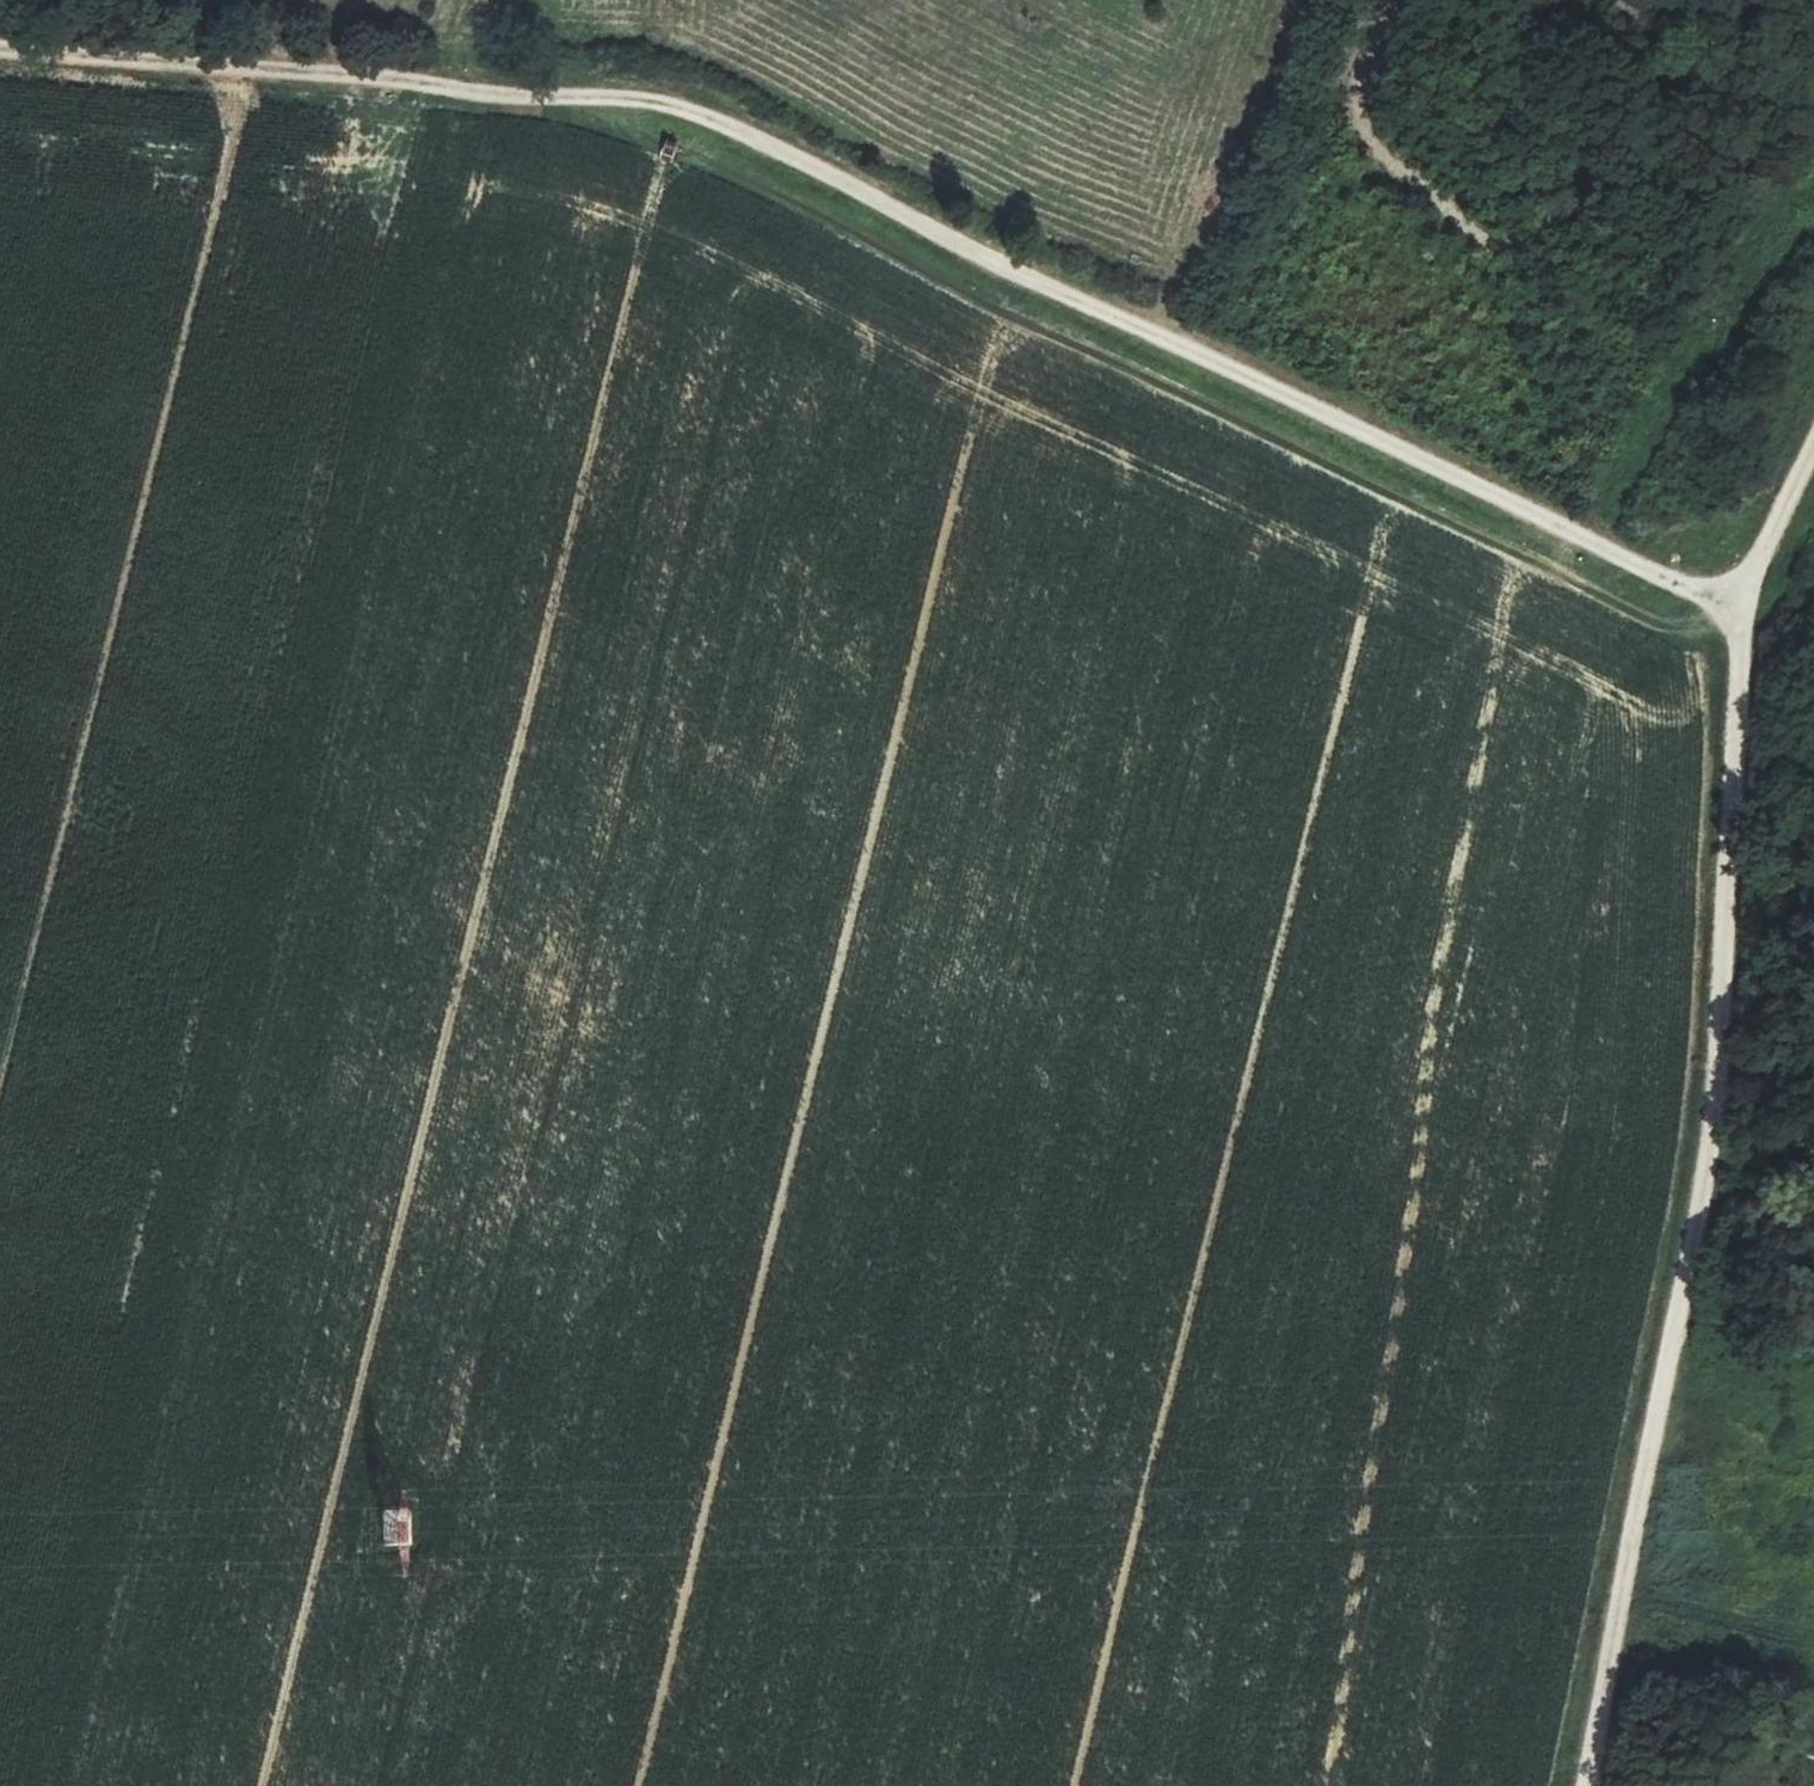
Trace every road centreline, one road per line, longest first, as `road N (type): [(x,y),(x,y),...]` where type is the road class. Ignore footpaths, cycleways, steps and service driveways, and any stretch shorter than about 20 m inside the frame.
road 1 (track): [(0,40),(685,99),(1741,603)]
road 2 (track): [(1813,443),(1741,603),(1712,1081),(1576,1785)]

